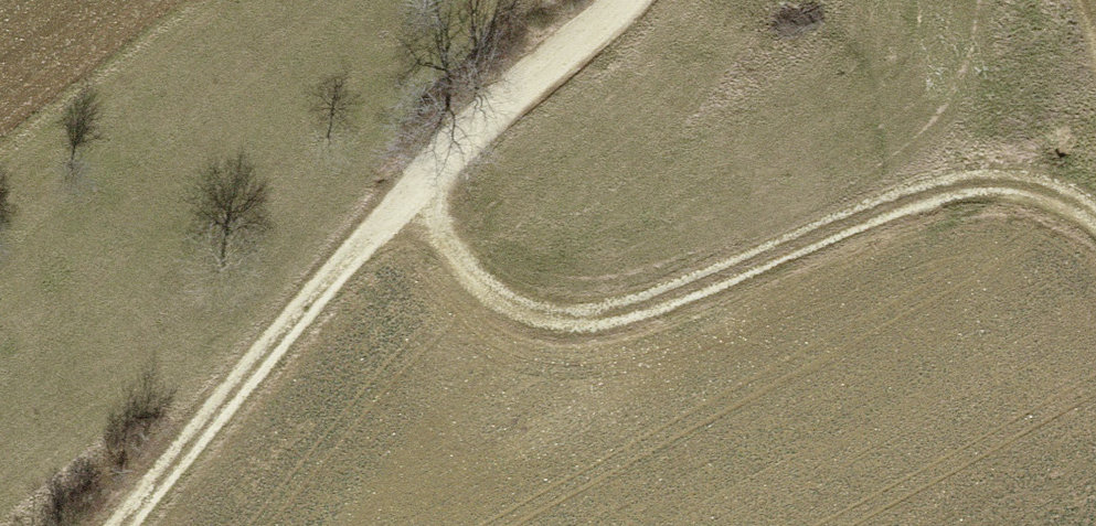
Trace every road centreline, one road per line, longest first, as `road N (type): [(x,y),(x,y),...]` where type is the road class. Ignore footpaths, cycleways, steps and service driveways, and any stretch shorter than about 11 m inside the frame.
road 1 (track): [(1095,221),(1065,199),(1019,184),(911,194),(766,260),(658,302),(587,318),(537,313),(497,298),(459,266),(435,219),(443,161)]
road 2 (track): [(443,161),(350,255),(122,525)]
road 3 (track): [(626,0),(443,161)]

